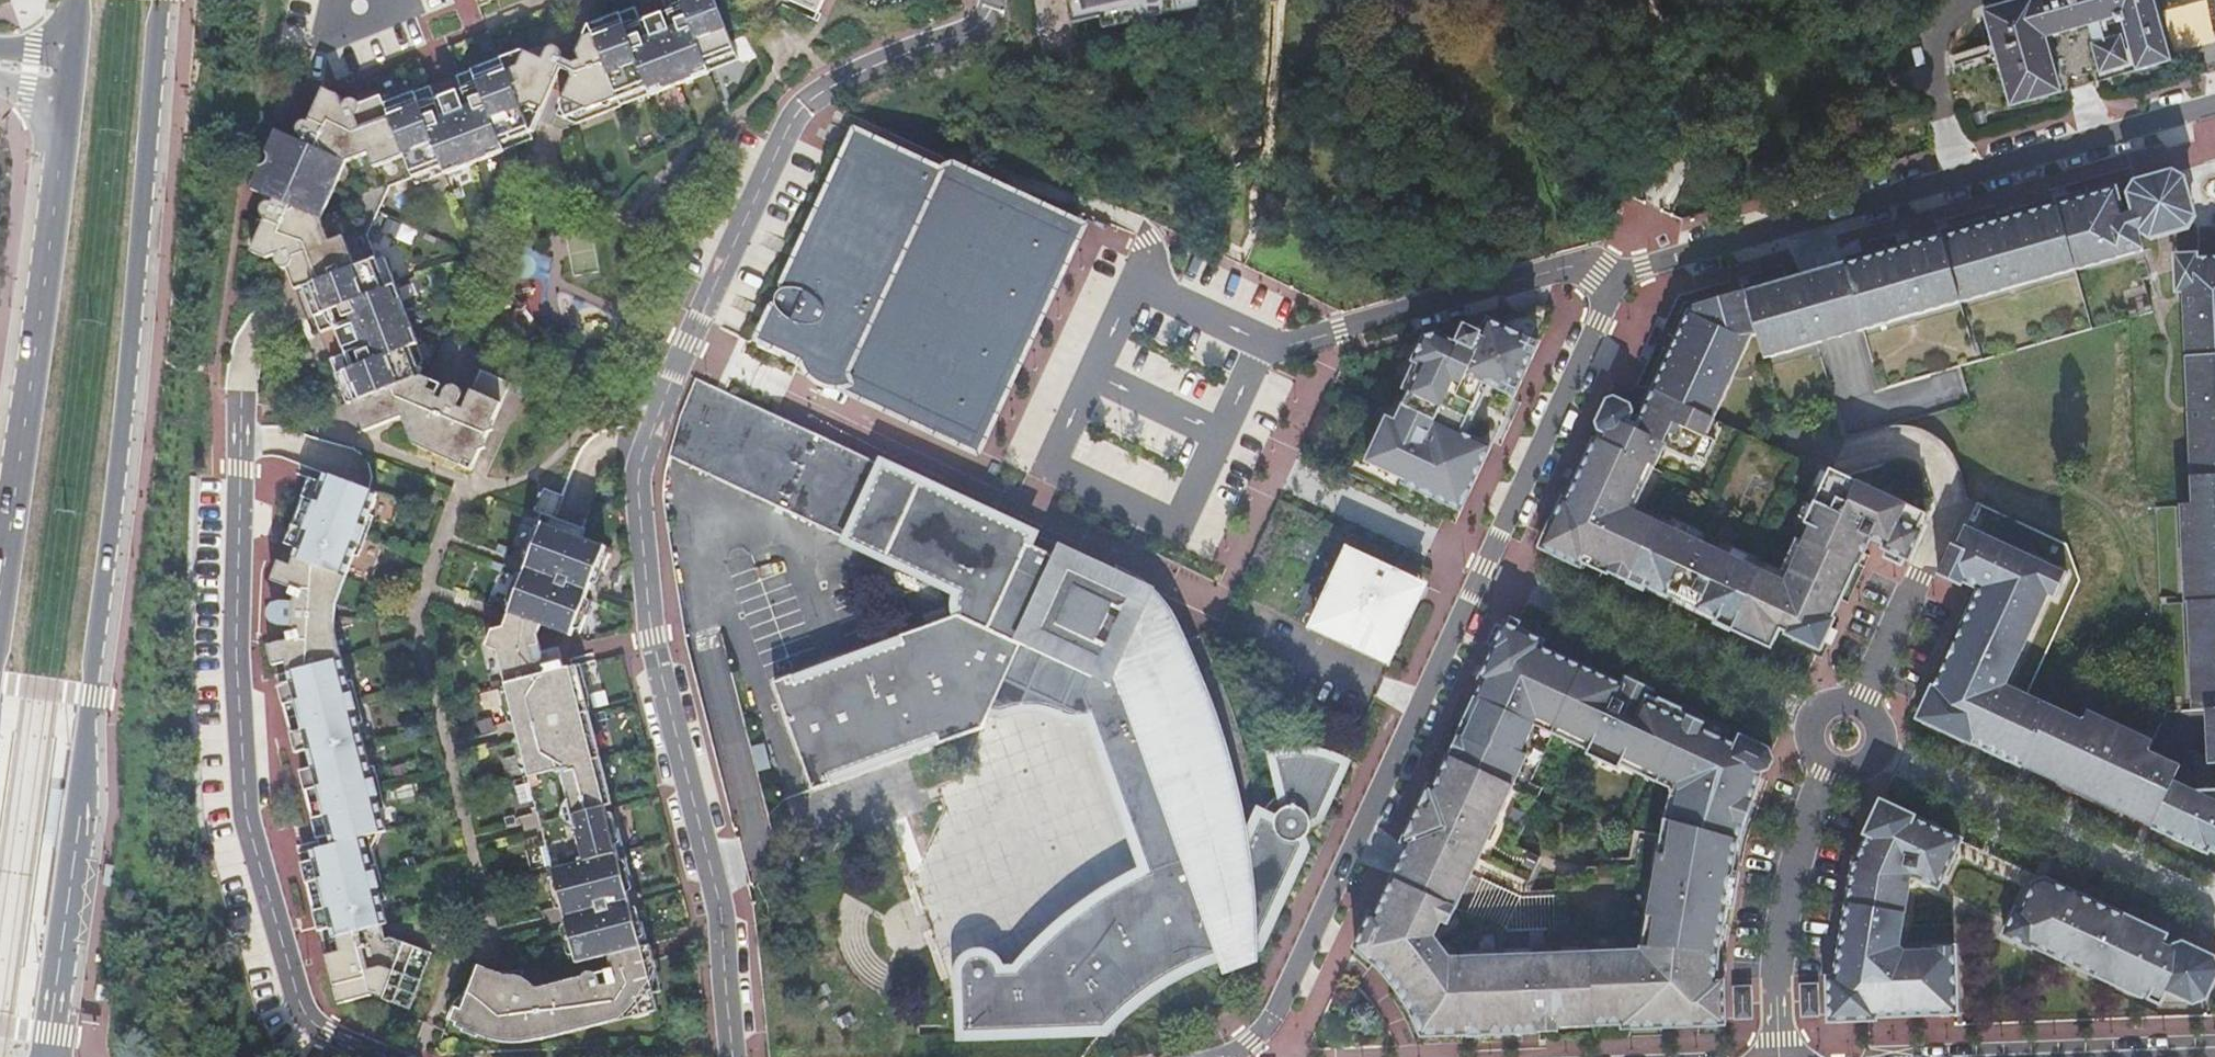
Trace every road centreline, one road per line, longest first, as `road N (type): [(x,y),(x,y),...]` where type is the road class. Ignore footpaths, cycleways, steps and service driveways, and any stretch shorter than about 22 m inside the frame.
road 1 (residential): [(992,0),(968,33),(830,84),(803,105),(688,343),(639,470),(653,638),(720,914),(733,1056)]
road 2 (primary): [(46,1056),(82,799),(162,0)]
road 3 (residential): [(1620,273),(1275,1015),(1226,1056)]
road 4 (residential): [(1779,1056),(1776,976),(1794,863),(1825,776),(1949,512),(1940,472),(1919,452),(1889,443),(1830,459),(1778,437)]
road 5 (residential): [(242,392),(237,627),(244,792),(257,855),(302,1008),(328,1030),(389,1056)]
road 6 (residential): [(2214,105),(1620,273)]
road 7 (primary): [(64,116),(0,556)]
road 8 (residential): [(1620,273),(1566,266),(1284,346),(1262,340)]
road 9 (residential): [(1092,374),(1050,466),(1178,524),(1219,433)]
road 10 (residential): [(1262,340),(1135,281),(1092,374)]
road 11 (track): [(1655,0),(1684,151)]
road 12 (residential): [(1219,433),(1092,374)]
road 13 (track): [(1684,151),(1620,273)]

